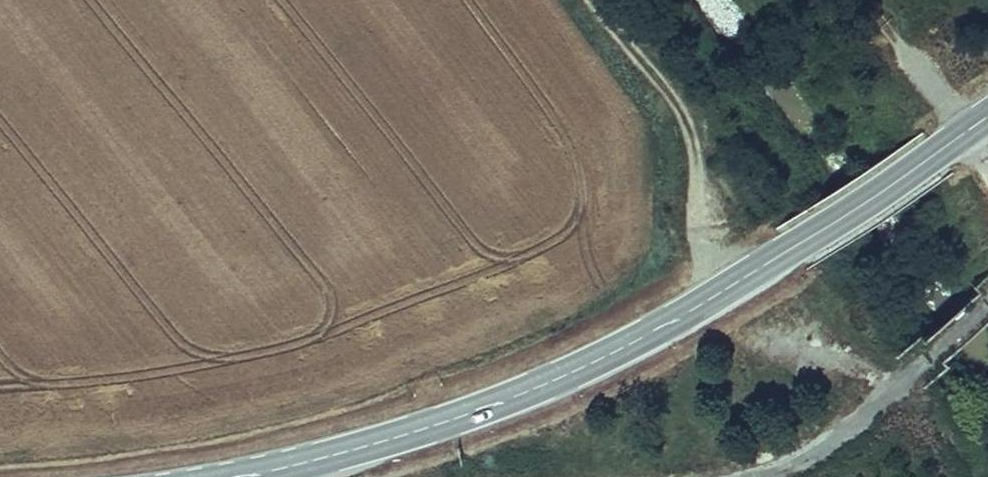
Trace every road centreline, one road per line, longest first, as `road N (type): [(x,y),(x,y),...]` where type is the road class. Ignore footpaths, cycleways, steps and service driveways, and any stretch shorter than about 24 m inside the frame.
road 1 (tertiary): [(229,476),(466,415),(603,358),(727,289),(987,110)]
road 2 (track): [(888,390),(727,289),(689,120),(600,0)]
road 3 (track): [(971,123),(861,0)]
road 4 (track): [(761,476),(841,434),(888,390)]
road 5 (track): [(888,390),(987,303)]
road 6 (track): [(888,390),(987,472)]

